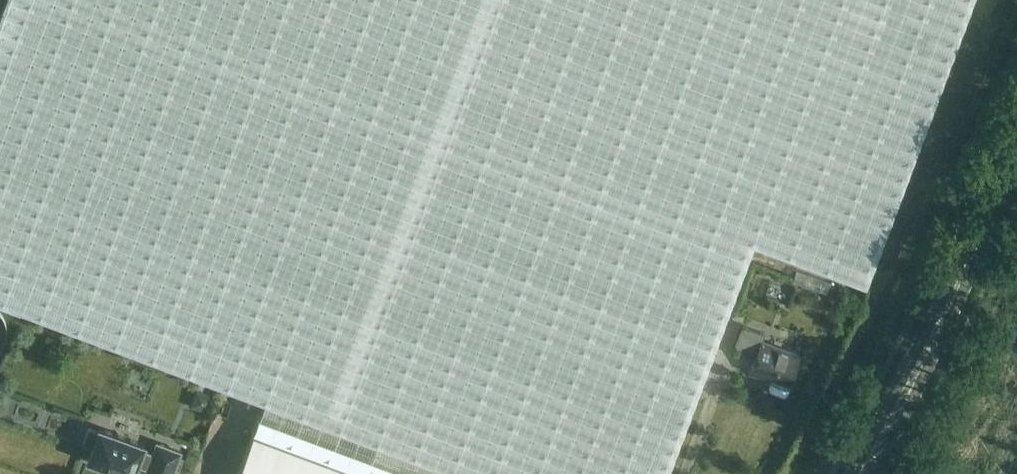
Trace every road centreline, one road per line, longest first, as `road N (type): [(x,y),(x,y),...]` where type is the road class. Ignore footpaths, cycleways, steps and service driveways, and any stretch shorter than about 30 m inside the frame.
road 1 (secondary): [(865,473),(1016,171)]

